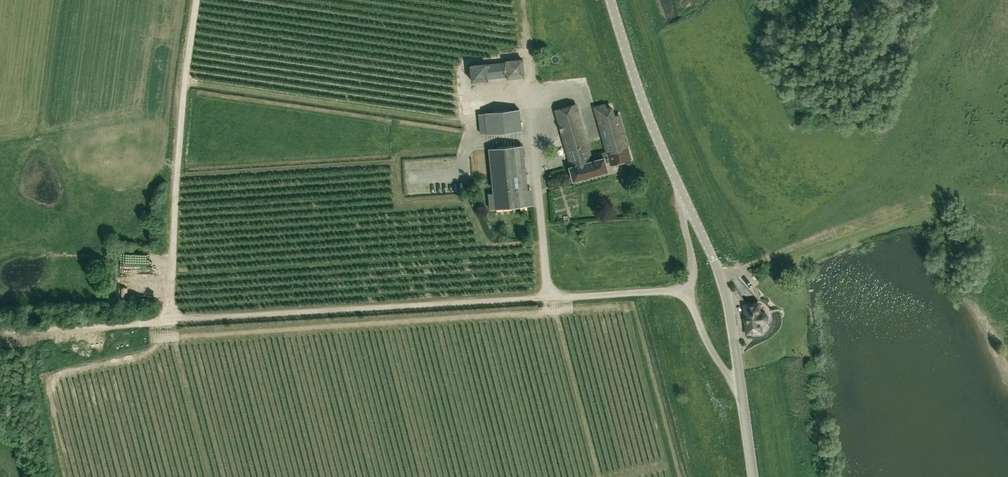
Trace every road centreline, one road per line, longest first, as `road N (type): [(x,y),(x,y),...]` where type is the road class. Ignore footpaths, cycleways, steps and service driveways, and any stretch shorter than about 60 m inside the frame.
road 1 (track): [(548,297),(169,321)]
road 2 (track): [(198,0),(169,321)]
road 3 (track): [(721,273),(955,200),(1007,198)]
road 4 (tertiary): [(684,195),(611,0)]
road 5 (unclassified): [(684,195),(692,261),(682,287),(718,361),(740,382)]
road 6 (tertiary): [(740,382),(721,273),(684,195)]
road 7 (track): [(169,321),(0,332)]

